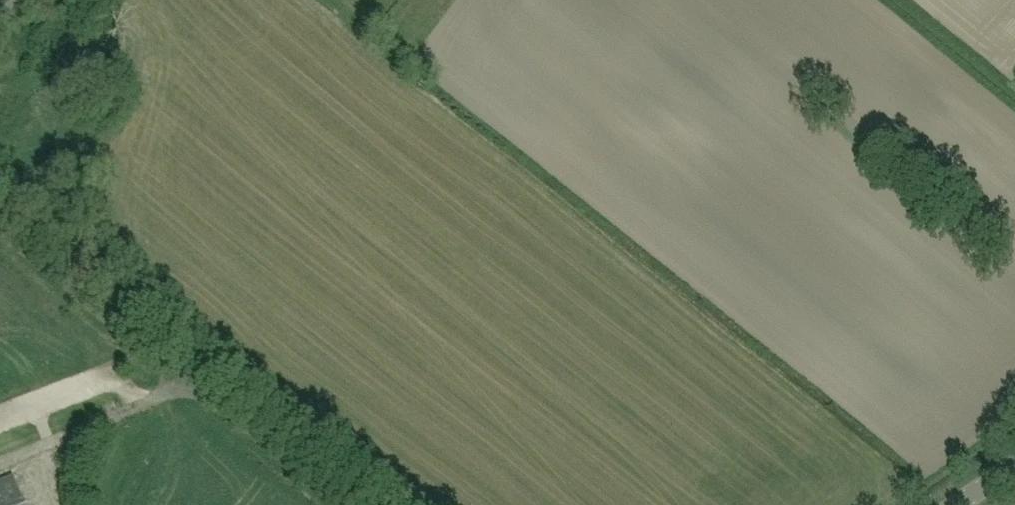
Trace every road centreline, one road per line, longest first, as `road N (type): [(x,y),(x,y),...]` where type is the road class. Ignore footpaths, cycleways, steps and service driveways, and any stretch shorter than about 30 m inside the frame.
road 1 (unclassified): [(348,504),(159,365),(0,229)]

